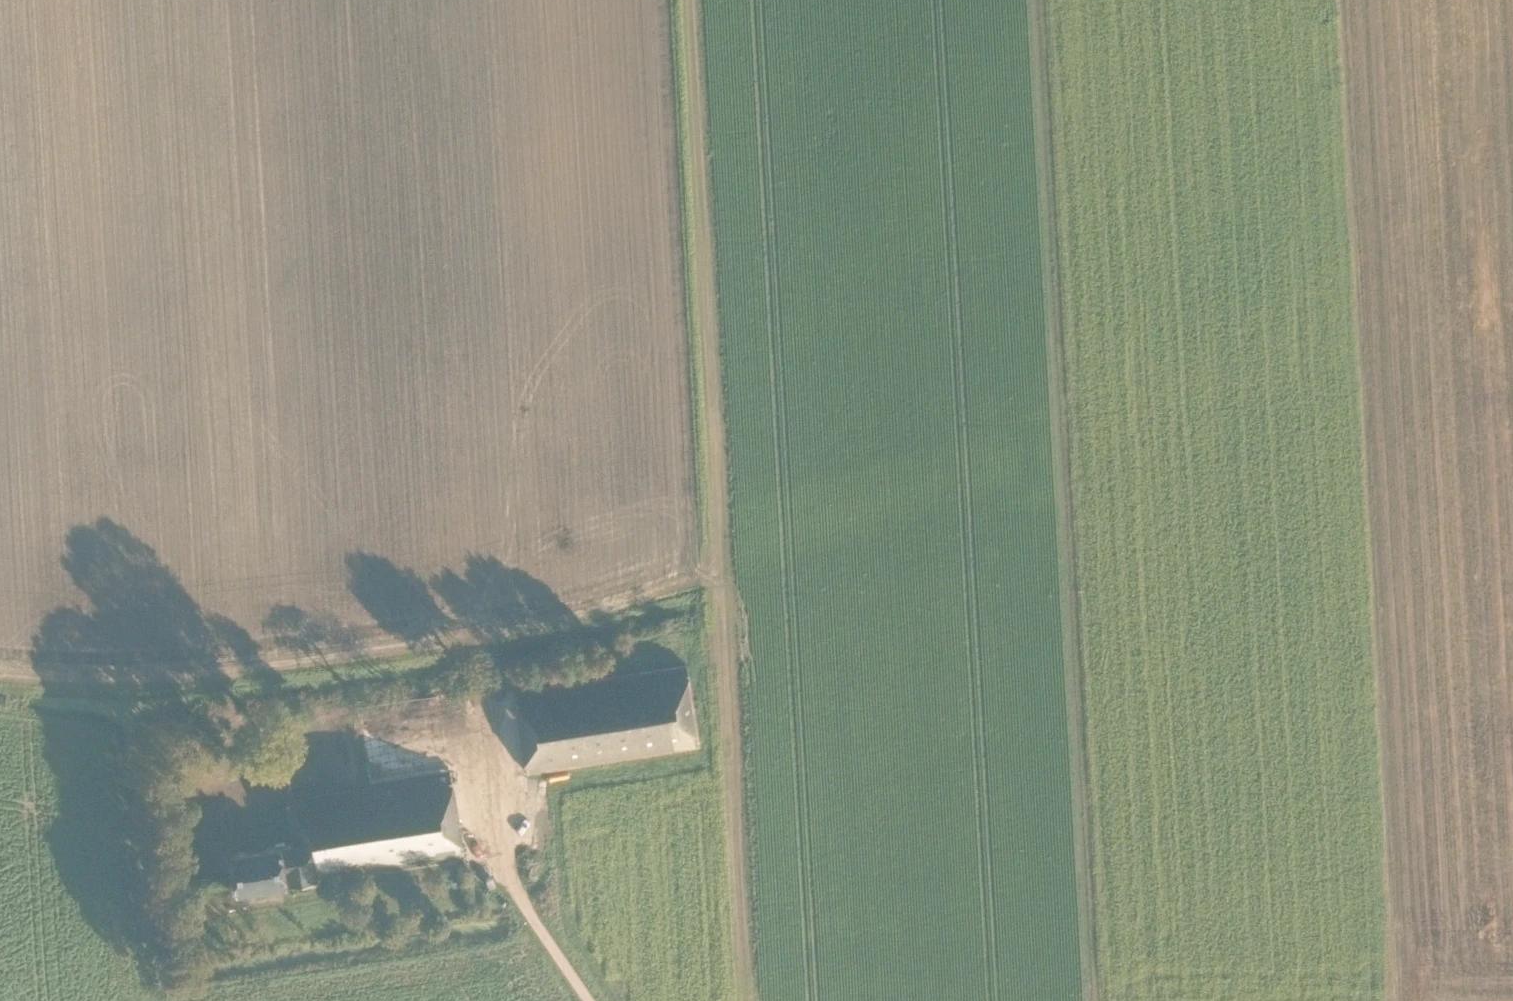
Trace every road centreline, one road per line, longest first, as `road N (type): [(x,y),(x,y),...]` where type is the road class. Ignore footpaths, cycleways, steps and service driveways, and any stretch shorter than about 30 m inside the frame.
road 1 (unclassified): [(591,1000),(519,896)]

